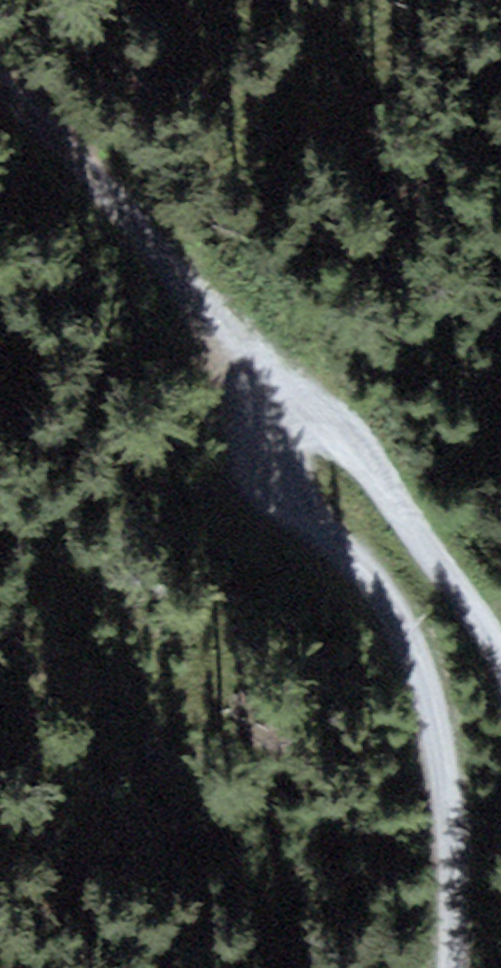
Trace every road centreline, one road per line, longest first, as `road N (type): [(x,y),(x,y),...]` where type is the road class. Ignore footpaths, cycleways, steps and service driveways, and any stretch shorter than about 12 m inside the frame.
road 1 (track): [(451,967),(454,846),(439,730),(380,595),(277,484),(266,456),(284,428),(298,423),(330,431),(420,532),(500,656)]
road 2 (track): [(284,428),(0,89)]

